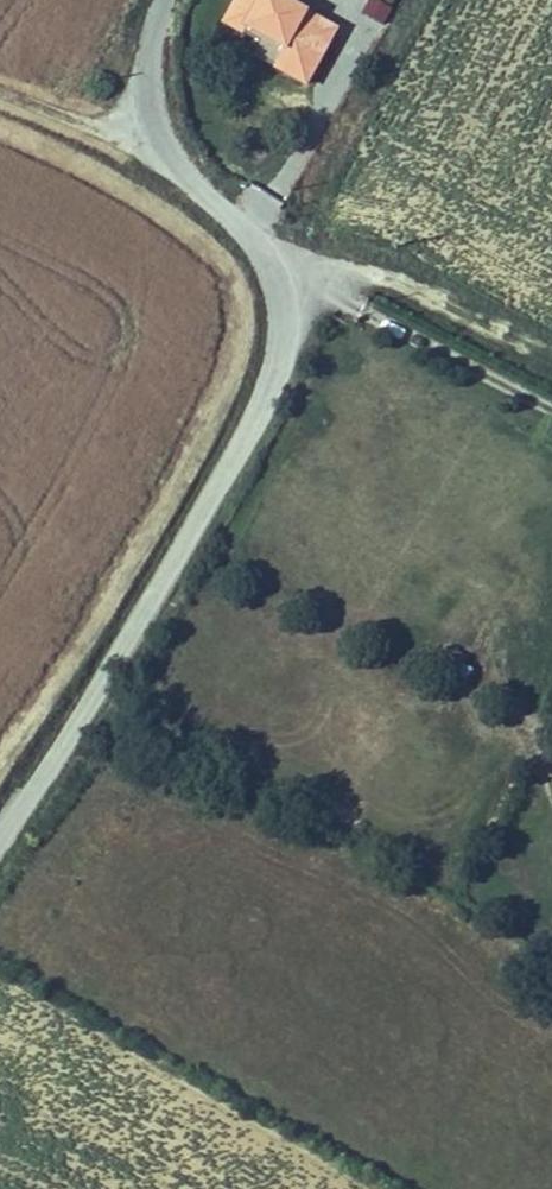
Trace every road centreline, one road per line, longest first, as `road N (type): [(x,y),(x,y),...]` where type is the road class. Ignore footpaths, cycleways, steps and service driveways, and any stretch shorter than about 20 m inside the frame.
road 1 (unclassified): [(343,270),(97,724),(0,881)]
road 2 (unclassified): [(185,0),(143,78),(198,185),(343,270)]
road 3 (unclassified): [(343,270),(551,371)]
road 4 (track): [(0,81),(198,185)]

